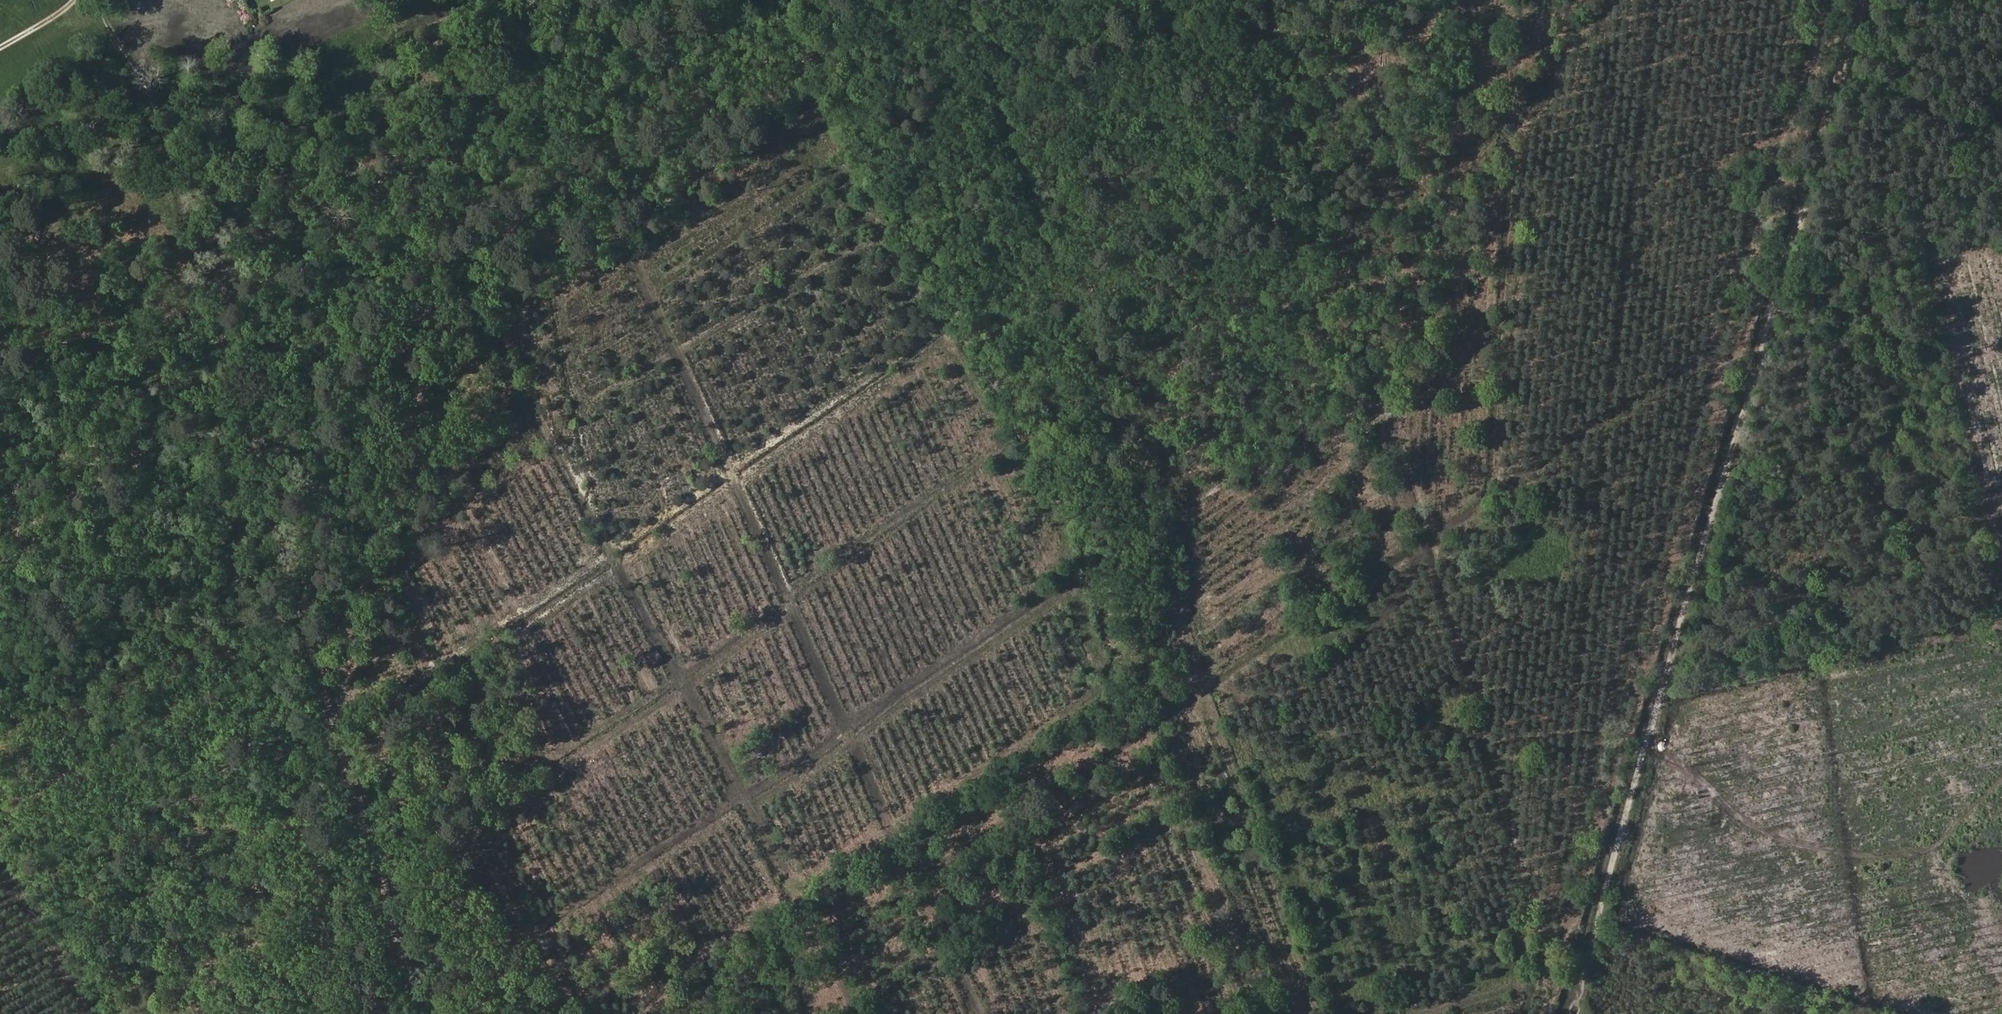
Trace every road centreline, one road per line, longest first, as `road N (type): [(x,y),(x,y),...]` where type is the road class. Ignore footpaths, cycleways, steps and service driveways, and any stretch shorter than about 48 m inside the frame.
road 1 (track): [(1570,1013),(1777,301)]
road 2 (unclassified): [(1777,301),(1860,0)]

